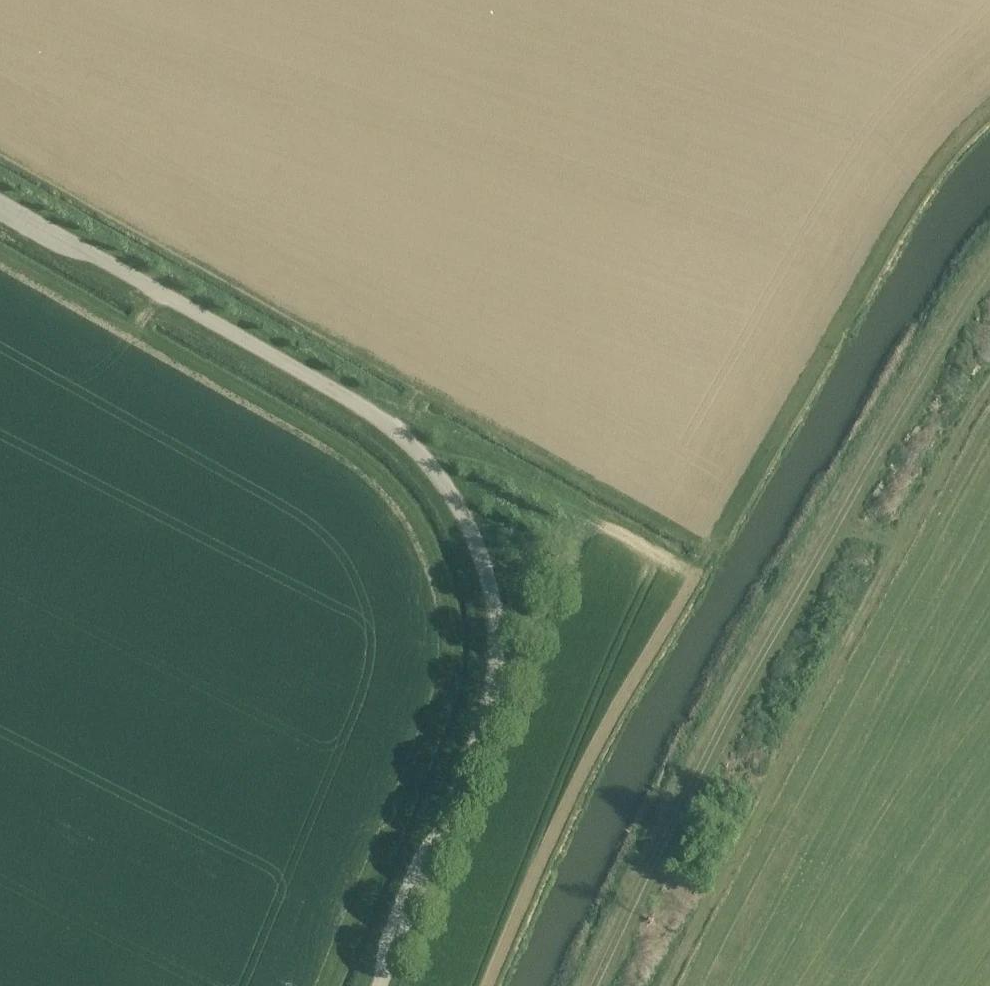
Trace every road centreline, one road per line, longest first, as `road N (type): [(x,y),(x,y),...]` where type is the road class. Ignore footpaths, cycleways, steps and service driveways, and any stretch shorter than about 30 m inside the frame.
road 1 (unclassified): [(378,985),(493,690),(499,612),(484,547),(458,500),(382,415),(0,202)]

